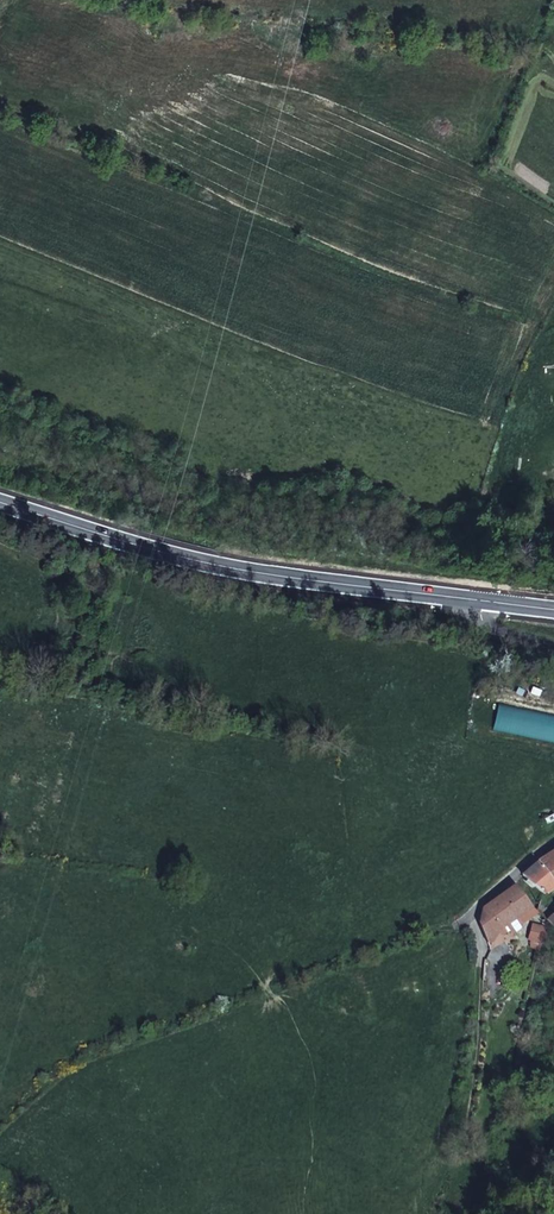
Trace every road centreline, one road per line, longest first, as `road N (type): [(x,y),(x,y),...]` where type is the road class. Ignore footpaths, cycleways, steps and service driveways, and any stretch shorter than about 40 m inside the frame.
road 1 (secondary): [(472,600),(205,563),(0,502)]
road 2 (residential): [(553,841),(468,909),(463,923),(471,1020),(464,1084)]
road 3 (track): [(270,990),(356,952),(463,923)]

